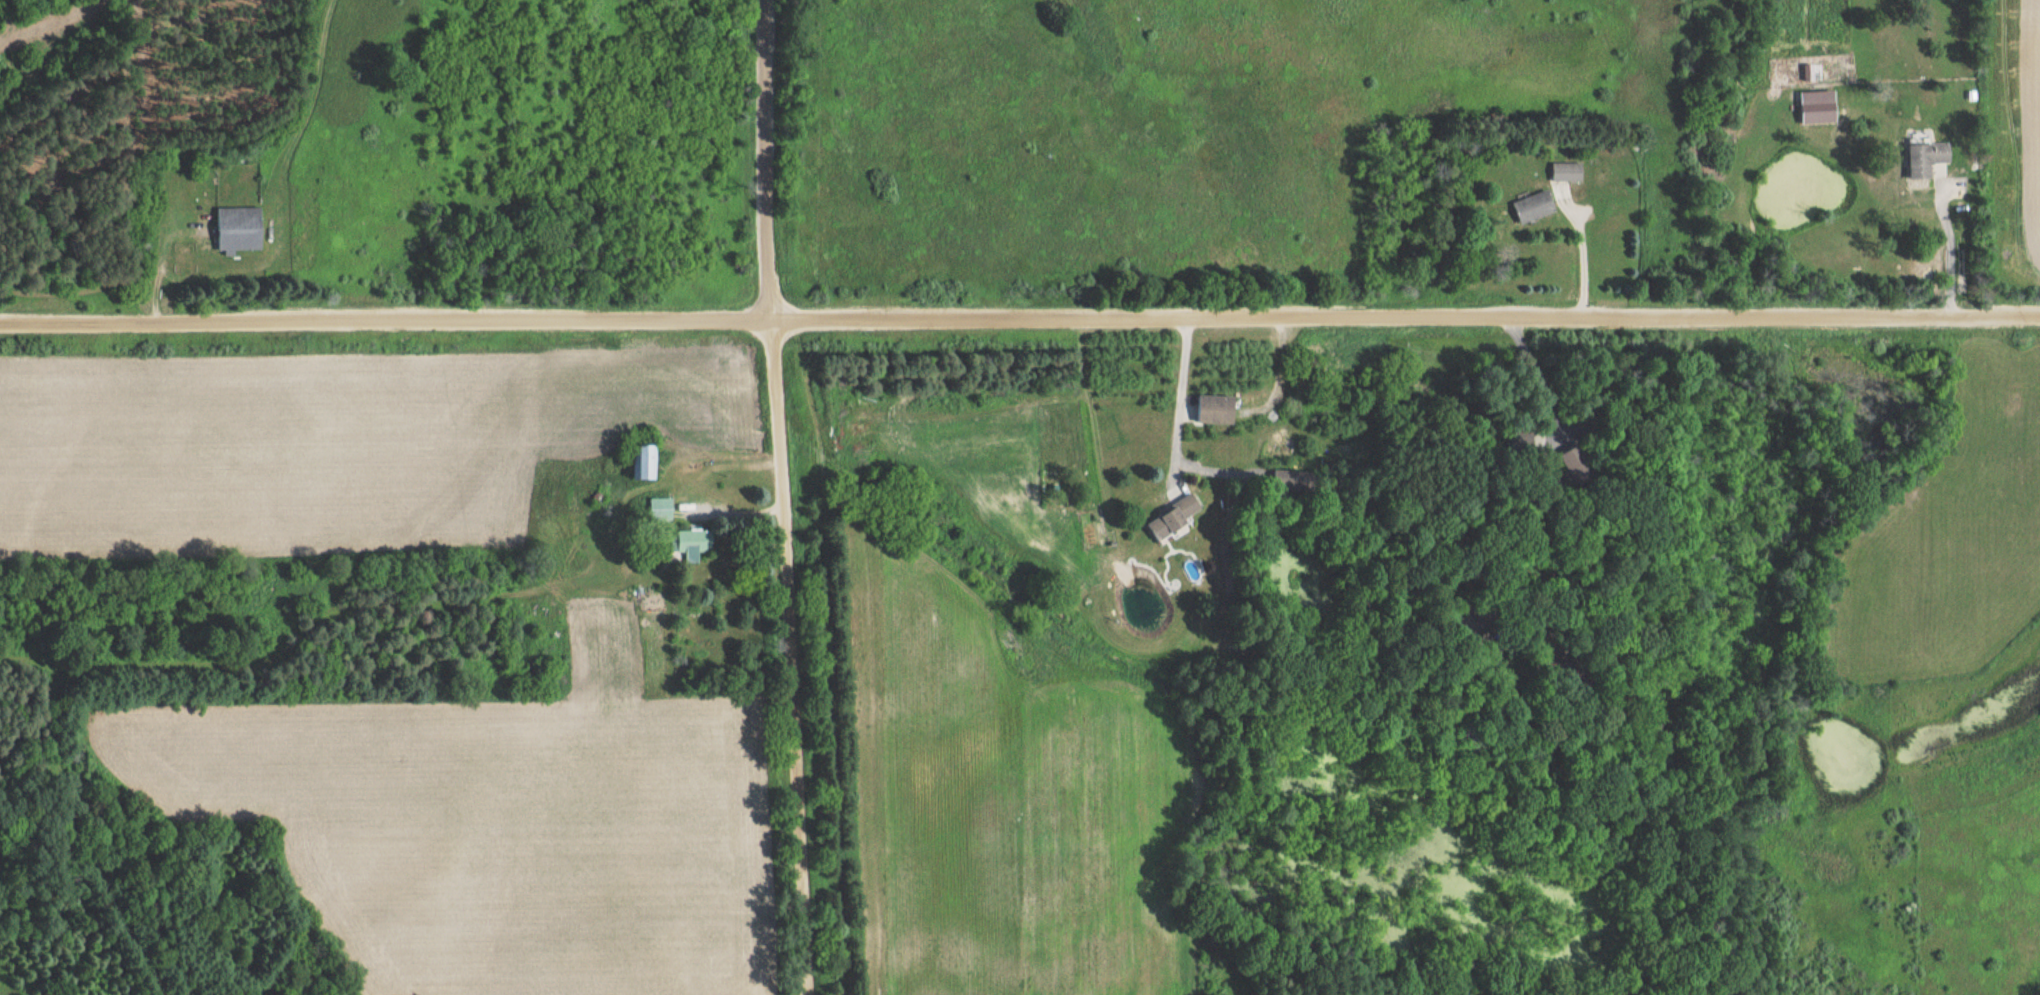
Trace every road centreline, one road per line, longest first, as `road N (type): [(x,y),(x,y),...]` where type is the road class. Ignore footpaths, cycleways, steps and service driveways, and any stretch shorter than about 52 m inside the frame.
road 1 (residential): [(0,325),(2039,317)]
road 2 (residential): [(809,994),(767,282),(766,0)]

